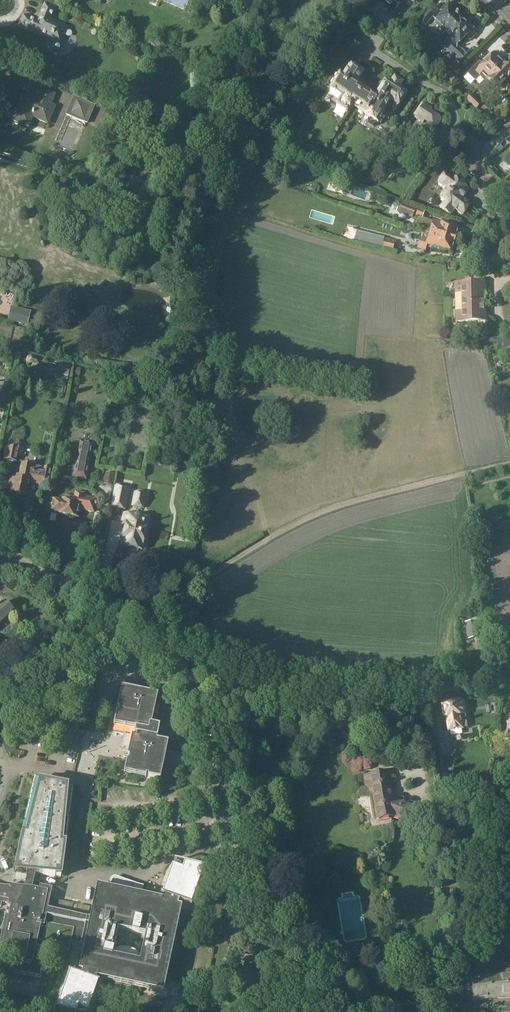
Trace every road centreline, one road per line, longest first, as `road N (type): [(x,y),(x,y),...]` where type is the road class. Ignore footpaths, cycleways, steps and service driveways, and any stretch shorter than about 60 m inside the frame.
road 1 (track): [(509,461),(369,496),(292,526),(131,623)]
road 2 (residential): [(509,683),(281,678),(119,618)]
road 3 (residential): [(119,618),(0,550)]
road 4 (residential): [(0,683),(119,618)]

